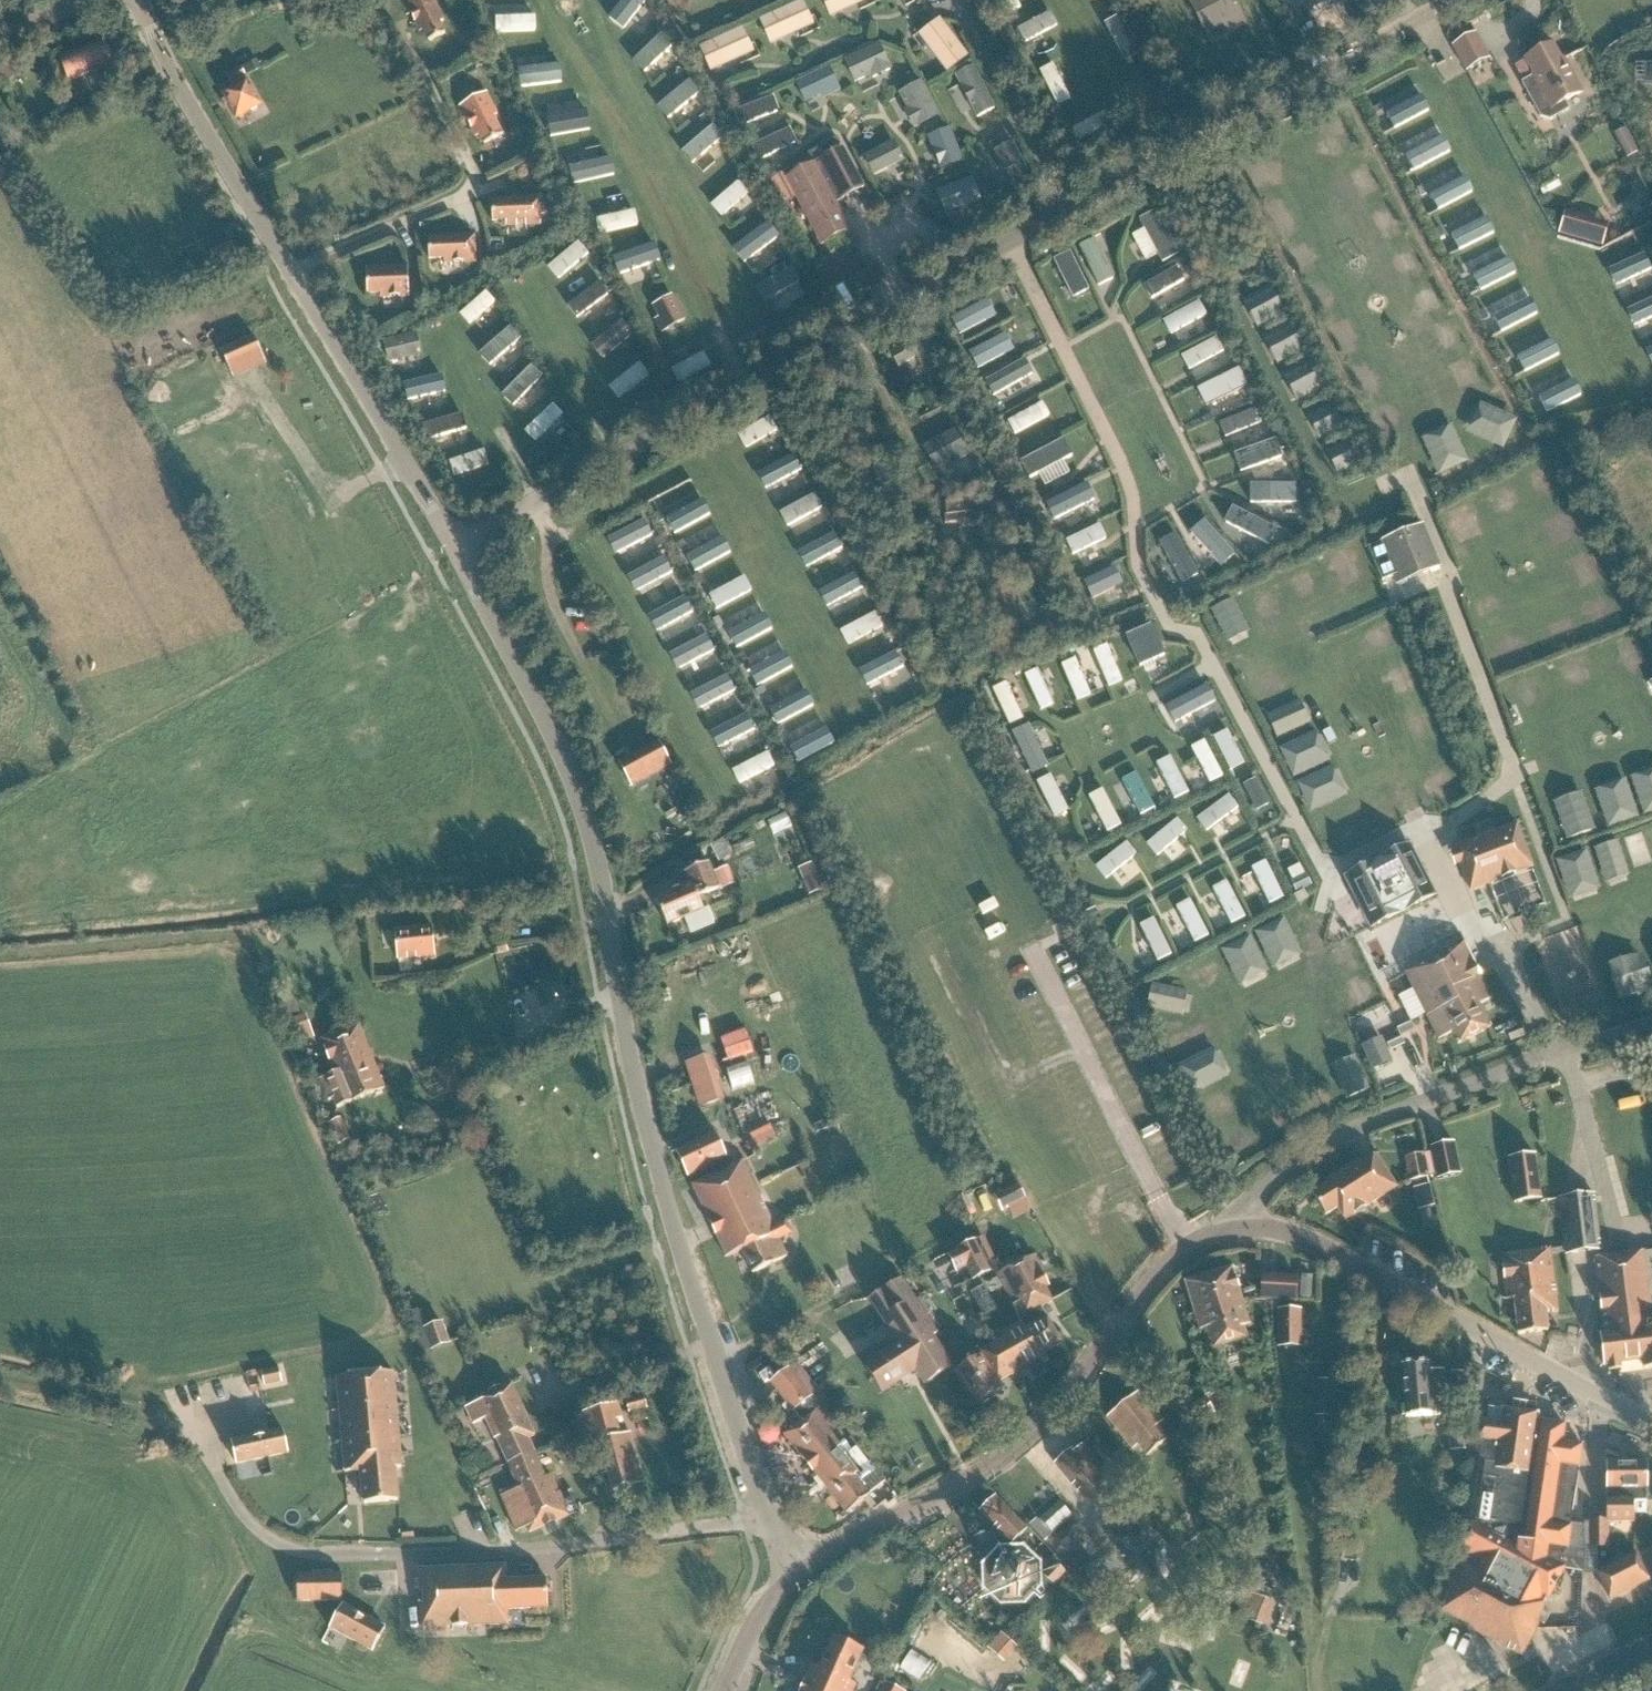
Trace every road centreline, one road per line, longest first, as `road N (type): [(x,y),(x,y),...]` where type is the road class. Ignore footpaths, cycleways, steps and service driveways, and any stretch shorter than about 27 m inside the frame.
road 1 (unclassified): [(765,1515),(654,1155),(582,806),(452,547)]
road 2 (unclassified): [(452,547),(1068,204)]
road 3 (residential): [(765,1515),(729,1527),(515,1552),(320,1555),(264,1537),(218,1472)]
road 4 (residential): [(1239,1232),(1198,1242),(1163,1267),(1057,1409),(1006,1456),(798,1574)]
road 5 (residential): [(1239,1232),(1249,1200),(1347,1139),(1651,1022)]
road 6 (residential): [(1651,1421),(1321,1247),(1239,1232)]
road 7 (unclassified): [(1068,204),(1412,21)]
road 8 (residential): [(291,272),(466,194),(472,182),(469,156),(403,32)]
road 9 (unclassified): [(452,547),(291,272)]
road 10 (unclassified): [(291,272),(171,71),(141,0)]
road 11 (track): [(218,1472),(165,1420),(0,1379)]
road 12 (residential): [(1068,204),(958,0)]
road 13 (residential): [(724,1690),(759,1618),(798,1574)]

